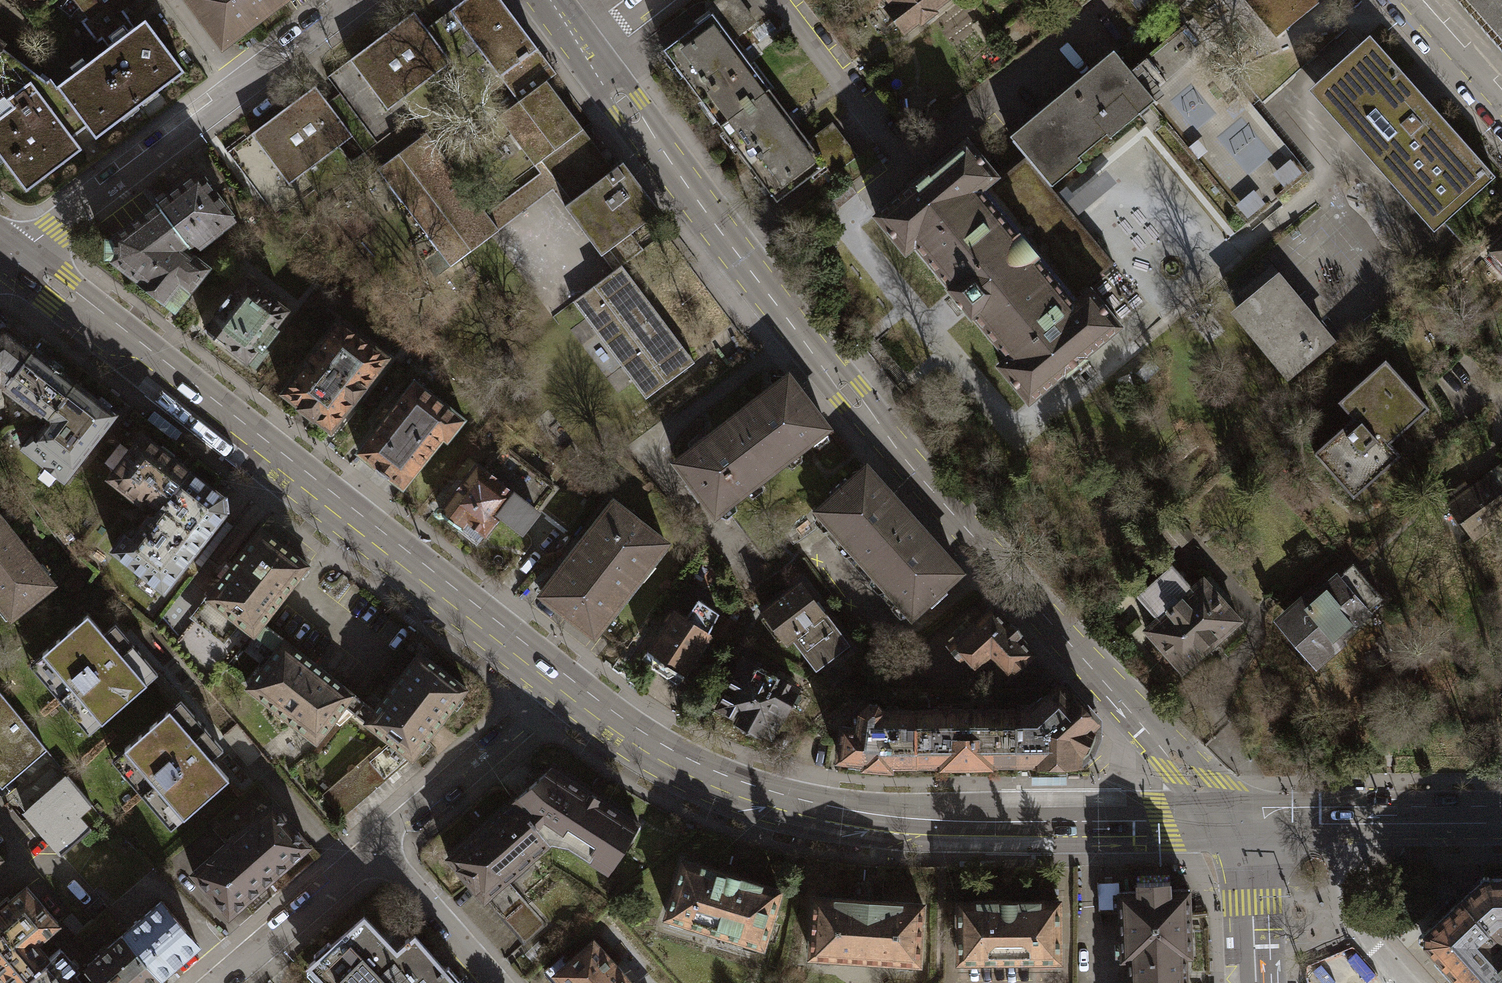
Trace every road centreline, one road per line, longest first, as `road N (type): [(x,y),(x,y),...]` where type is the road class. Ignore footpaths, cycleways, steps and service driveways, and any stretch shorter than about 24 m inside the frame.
road 1 (tertiary): [(1231,819),(848,397),(584,52)]
road 2 (tertiary): [(556,683),(712,781),(807,808),(942,821),(1231,819)]
road 3 (tertiary): [(16,254),(556,683)]
road 4 (residential): [(356,0),(16,254)]
road 5 (residential): [(556,683),(374,847)]
road 6 (residential): [(374,847),(217,982)]
road 7 (residential): [(374,847),(494,982)]
road 8 (residential): [(1351,820),(1353,927),(1395,982)]
road 9 (tertiary): [(1256,982),(1248,857),(1231,819)]
road 10 (tertiary): [(1351,820),(1501,819)]
road 11 (residential): [(1501,109),(1405,0)]

